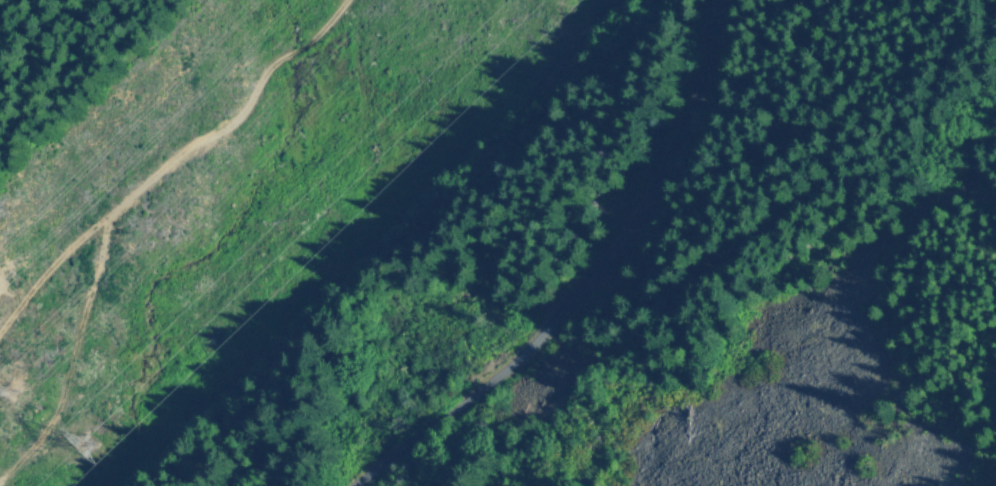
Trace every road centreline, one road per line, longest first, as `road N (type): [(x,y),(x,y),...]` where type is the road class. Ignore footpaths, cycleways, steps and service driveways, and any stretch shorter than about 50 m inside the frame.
road 1 (tertiary): [(348,485),(518,355),(608,254),(685,109),(716,0)]

